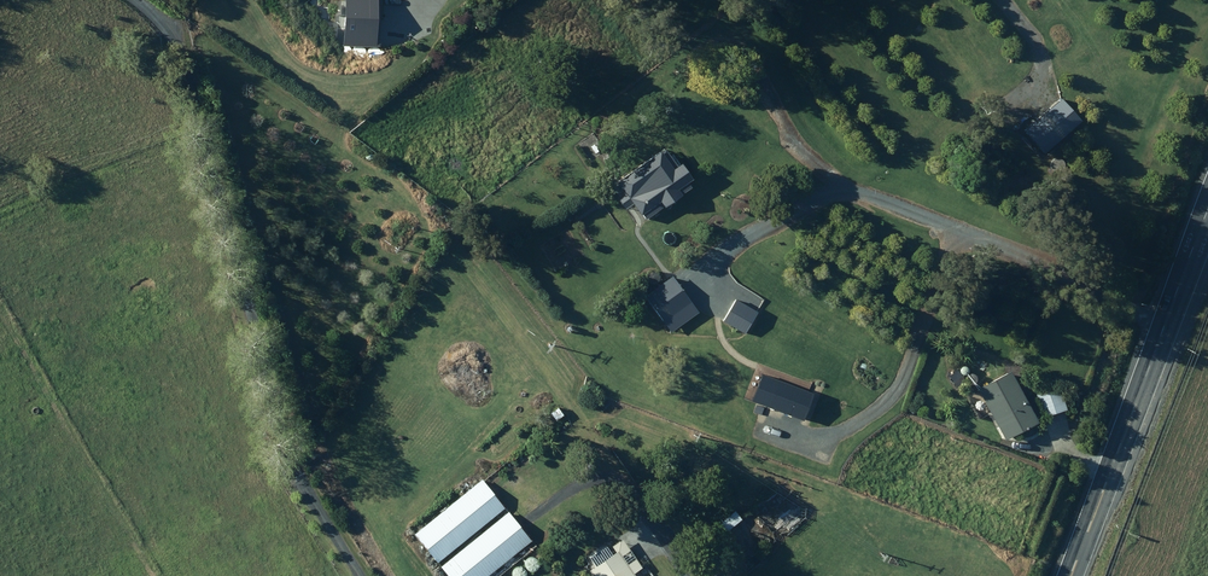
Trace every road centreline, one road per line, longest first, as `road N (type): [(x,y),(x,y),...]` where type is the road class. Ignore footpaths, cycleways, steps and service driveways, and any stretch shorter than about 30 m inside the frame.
road 1 (secondary): [(1207,210),(1070,575)]

